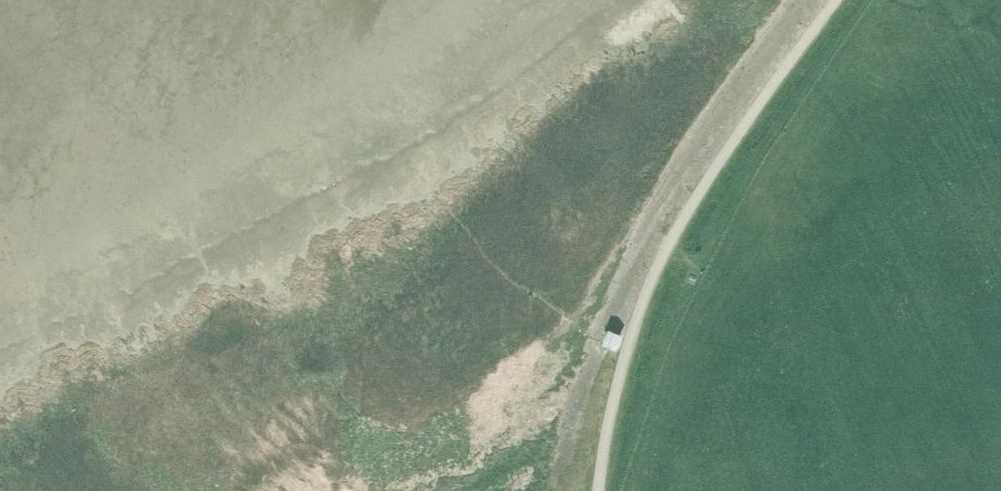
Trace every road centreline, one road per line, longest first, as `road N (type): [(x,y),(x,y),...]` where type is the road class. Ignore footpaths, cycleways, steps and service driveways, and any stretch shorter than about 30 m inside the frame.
road 1 (unclassified): [(598,490),(613,400),(650,279),(726,150),(836,0)]

